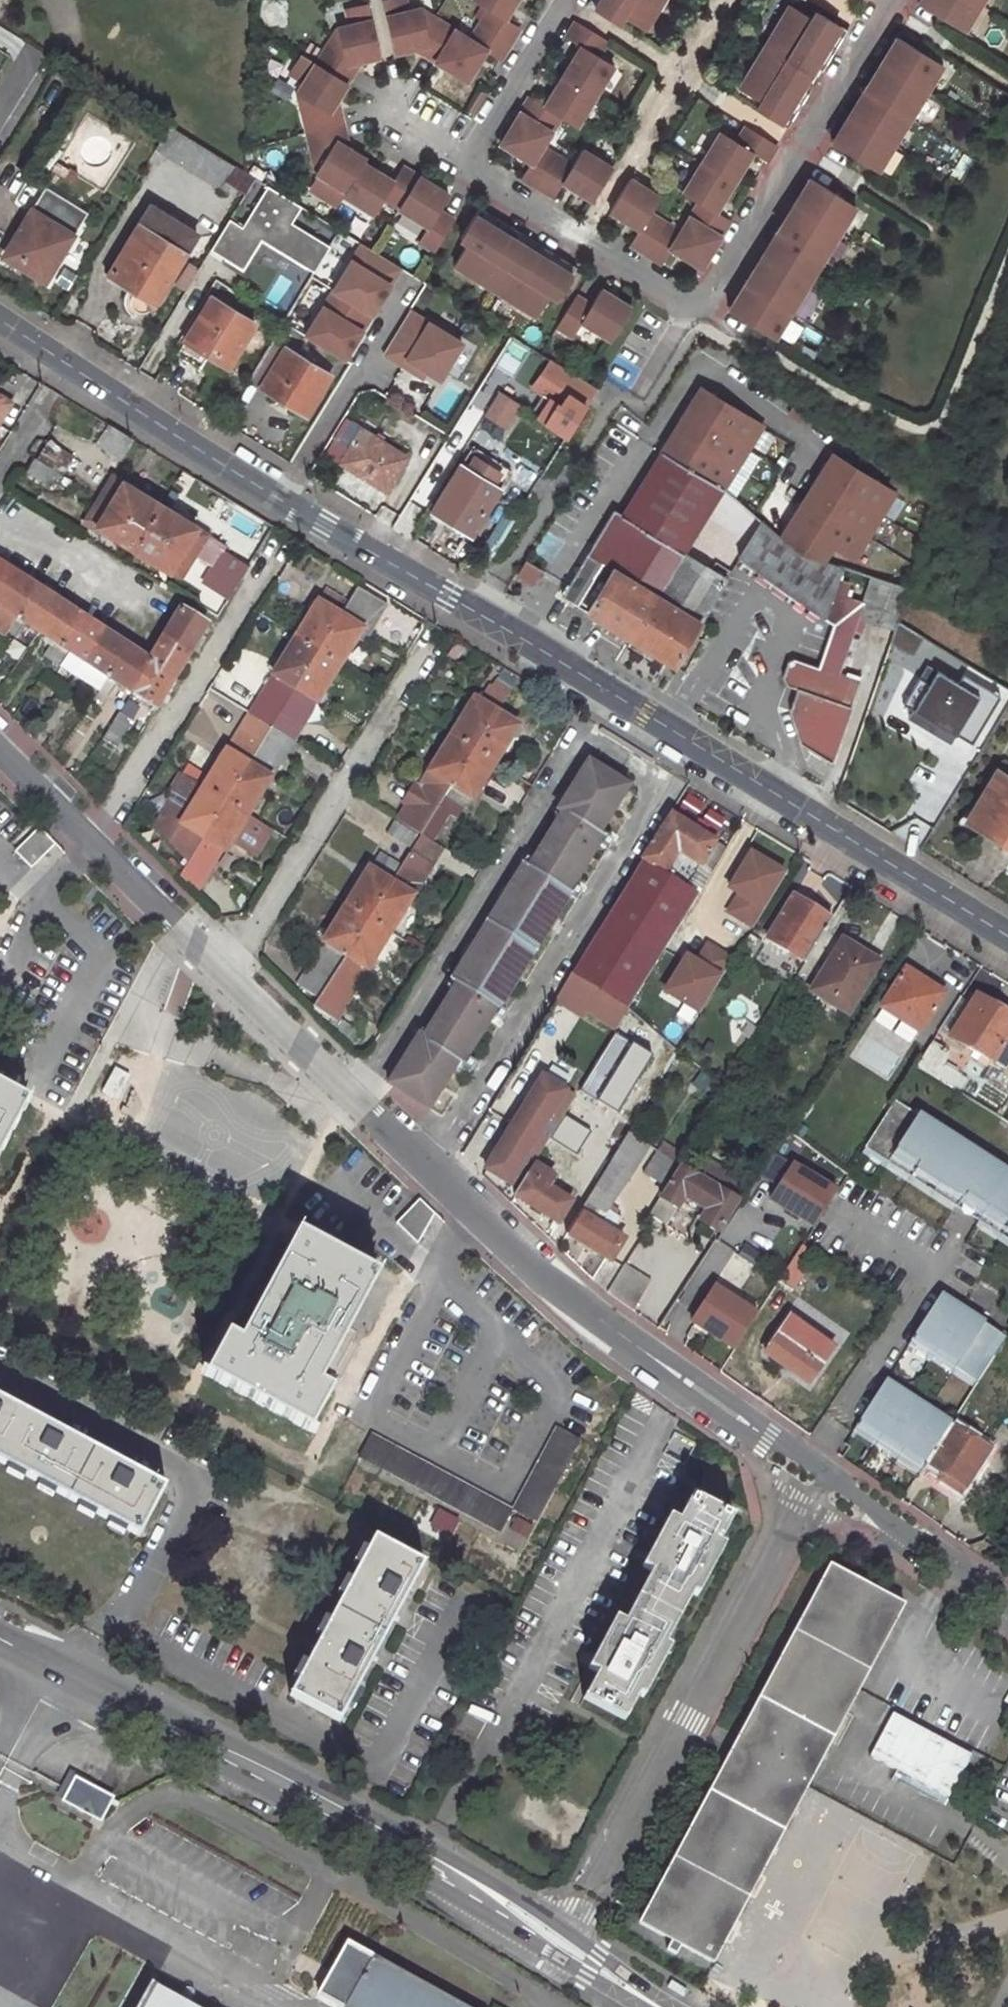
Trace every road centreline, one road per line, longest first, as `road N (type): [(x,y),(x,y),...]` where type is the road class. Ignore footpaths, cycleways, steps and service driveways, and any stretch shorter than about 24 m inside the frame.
road 1 (primary): [(0,320),(278,498),(1007,937)]
road 2 (unclassified): [(654,2006),(429,1855),(0,1638)]
road 3 (residential): [(829,1474),(577,1917)]
road 4 (residential): [(814,1464),(521,1258),(424,1163)]
road 5 (residential): [(424,1163),(663,785)]
road 6 (residential): [(582,735),(355,1096)]
road 7 (residential): [(232,973),(430,645)]
road 8 (residential): [(888,0),(697,304)]
road 9 (residential): [(94,840),(275,553)]
road 10 (residential): [(697,304),(463,164)]
road 11 (residential): [(814,1464),(937,1270)]
road 12 (residential): [(1007,1602),(829,1474)]
road 13 (residential): [(463,164),(566,0)]
road 14 (residential): [(232,973),(94,840)]
road 15 (residential): [(355,1096),(232,973)]
road 16 (residential): [(0,523),(145,609)]
road 17 (residential): [(94,840),(0,746)]

